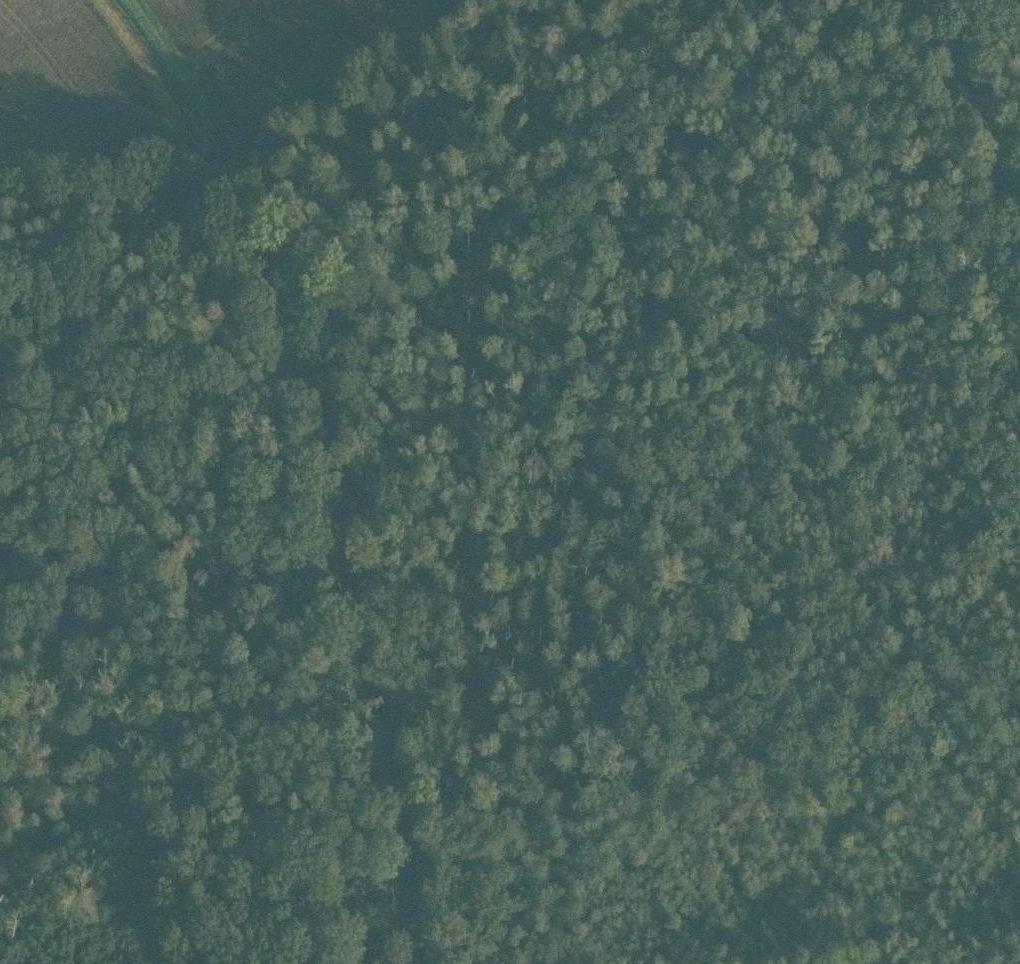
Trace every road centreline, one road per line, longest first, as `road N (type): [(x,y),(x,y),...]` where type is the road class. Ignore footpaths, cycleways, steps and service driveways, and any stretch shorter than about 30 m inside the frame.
road 1 (track): [(291,415),(322,518),(395,963)]
road 2 (track): [(478,0),(229,153)]
road 3 (track): [(229,153),(203,169),(291,415)]
road 4 (track): [(1019,231),(965,88),(915,0)]

